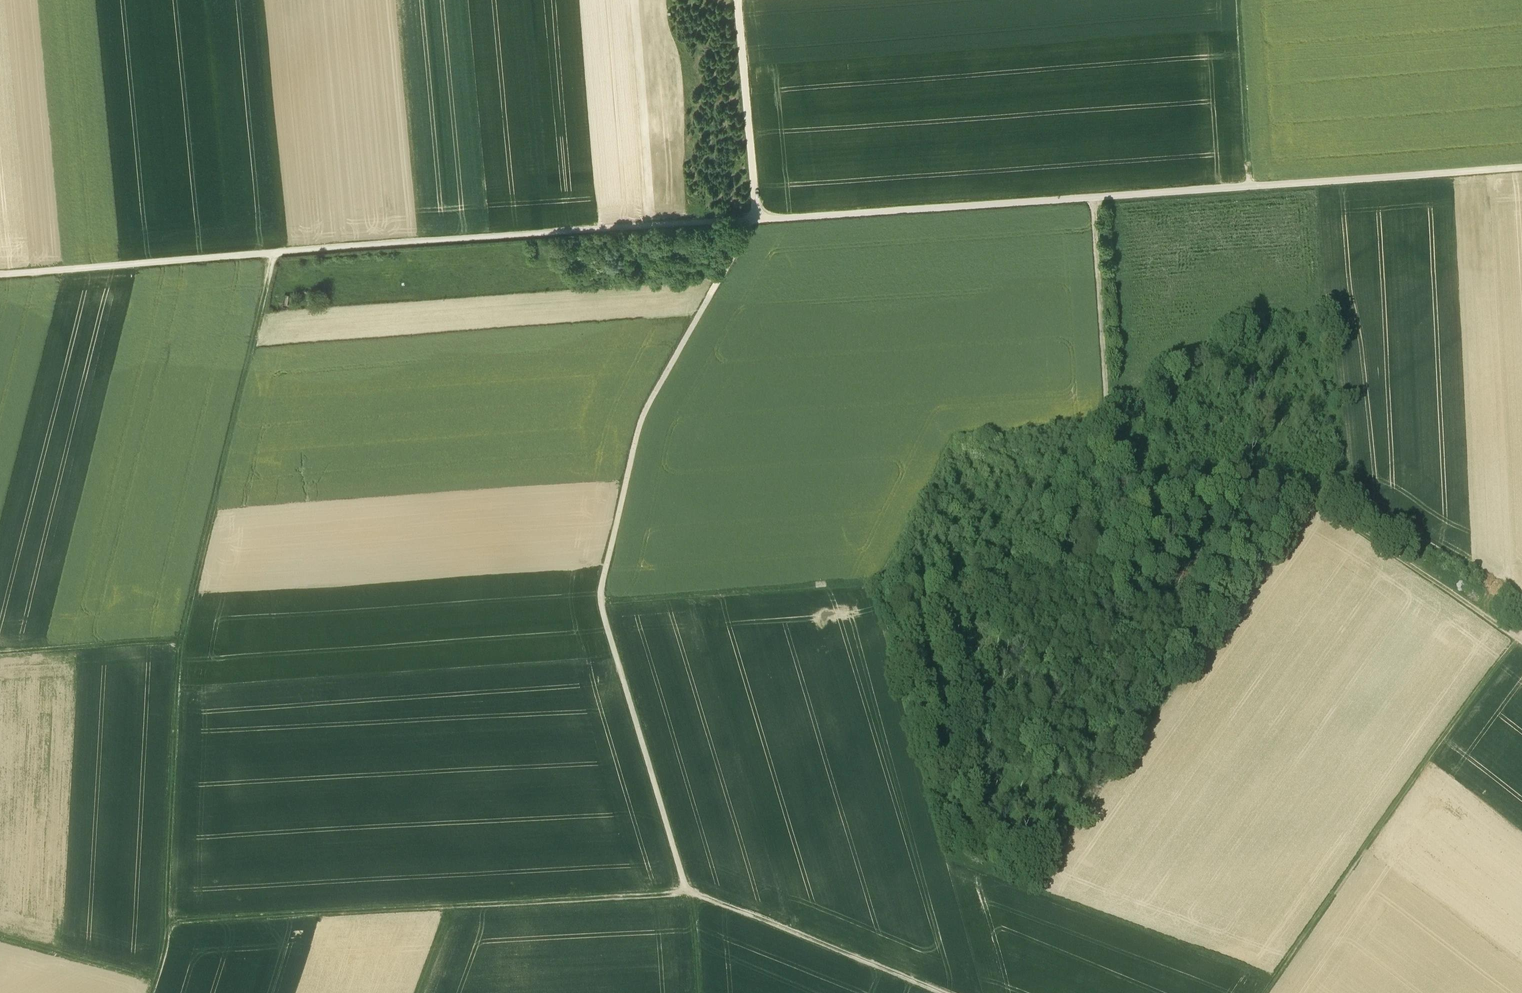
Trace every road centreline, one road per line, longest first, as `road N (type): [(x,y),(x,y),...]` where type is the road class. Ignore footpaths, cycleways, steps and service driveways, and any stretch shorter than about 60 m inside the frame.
road 1 (track): [(701,992),(686,892),(601,587),(646,408),(753,220)]
road 2 (track): [(931,992),(686,892),(166,918)]
road 3 (track): [(1521,167),(753,220)]
road 4 (track): [(753,220),(0,274)]
road 5 (track): [(150,992),(163,950),(186,644),(275,253)]
road 6 (track): [(1521,639),(1296,497),(1194,495),(1130,469),(1108,424),(1091,198)]
road 7 (track): [(601,602),(872,582),(891,565),(950,437),(1108,424)]
road 8 (track): [(1521,639),(1264,992)]
road 9 (track): [(872,582),(1037,569),(1108,424)]
road 10 (track): [(753,220),(737,0)]
road 11 (track): [(186,644),(0,659)]
road 12 (track): [(154,980),(0,940)]

